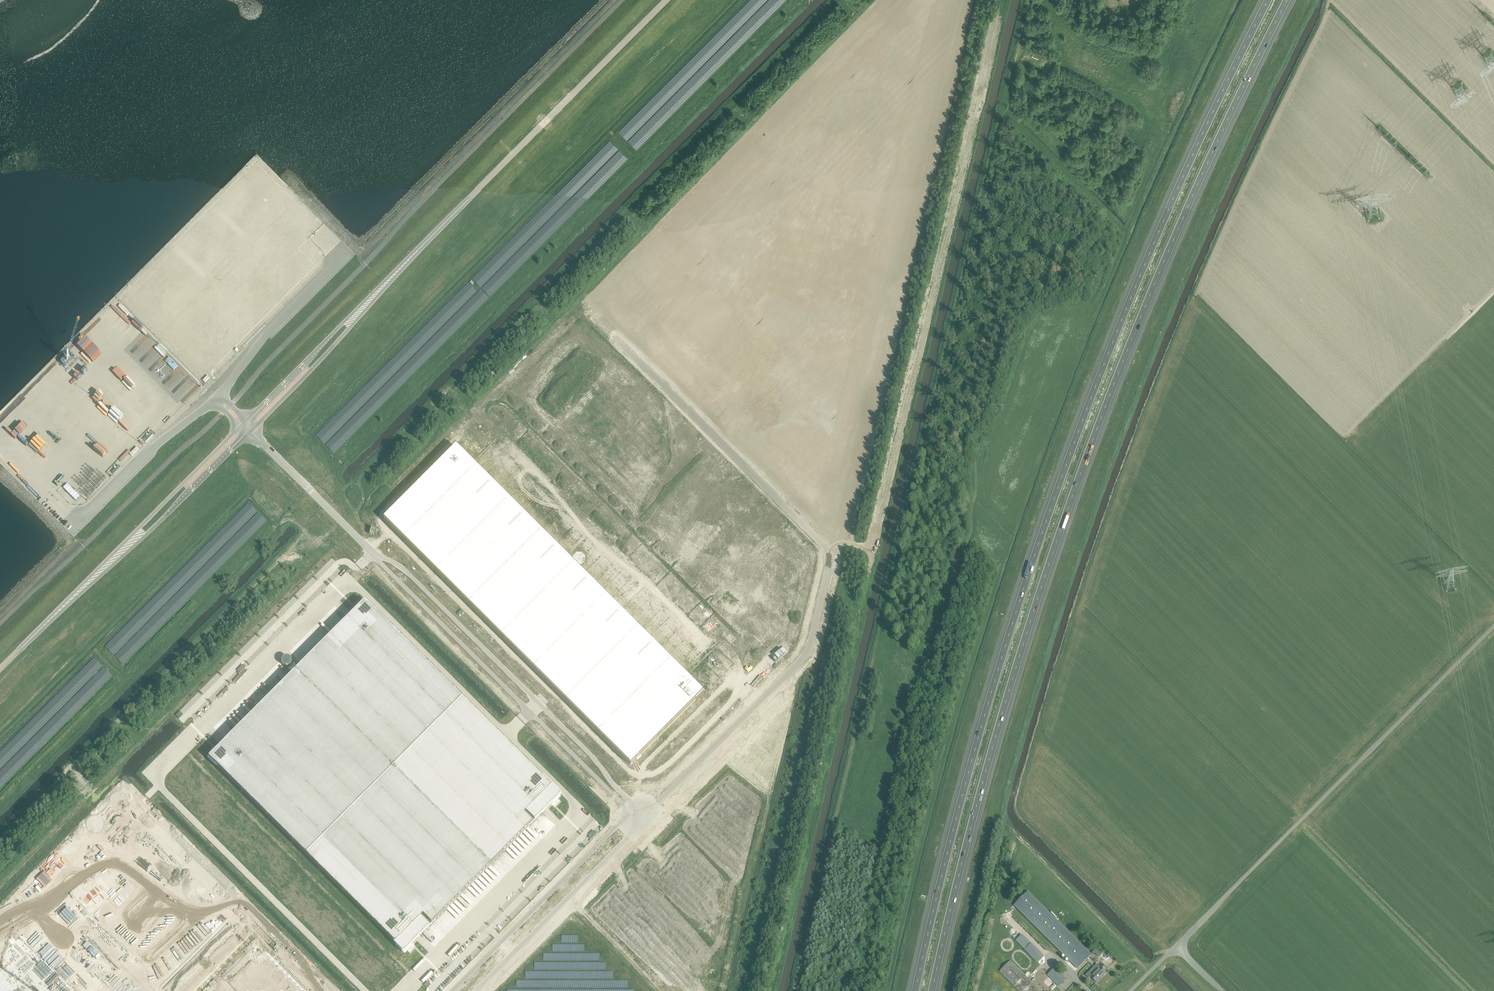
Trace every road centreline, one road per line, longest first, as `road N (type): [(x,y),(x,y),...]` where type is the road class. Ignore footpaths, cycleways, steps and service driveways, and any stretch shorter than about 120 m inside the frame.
road 1 (motorway): [(934,990),(1009,698),(1073,499),(1163,268),(1290,0)]
road 2 (motorway): [(1268,0),(1169,205),(1066,459),(972,760),(915,990)]
road 3 (unclassified): [(660,800),(806,655),(831,557),(618,339)]
road 4 (unclassified): [(1493,626),(1177,946)]
road 5 (tertiary): [(358,312),(668,0)]
road 6 (unclassified): [(639,804),(421,587),(385,566)]
road 7 (unclassified): [(385,566),(631,812)]
road 8 (unclassified): [(631,812),(451,990)]
road 9 (unclassified): [(476,990),(644,822)]
road 10 (unclassified): [(211,402),(75,525)]
road 11 (unclassified): [(339,258),(220,393)]
road 12 (tertiary): [(0,670),(127,547)]
road 13 (tertiary): [(127,547),(246,433)]
road 14 (tertiary): [(239,427),(127,547)]
road 15 (unclassified): [(385,566),(273,454)]
road 16 (tertiary): [(253,427),(358,312)]
road 17 (tertiary): [(358,312),(247,420)]

